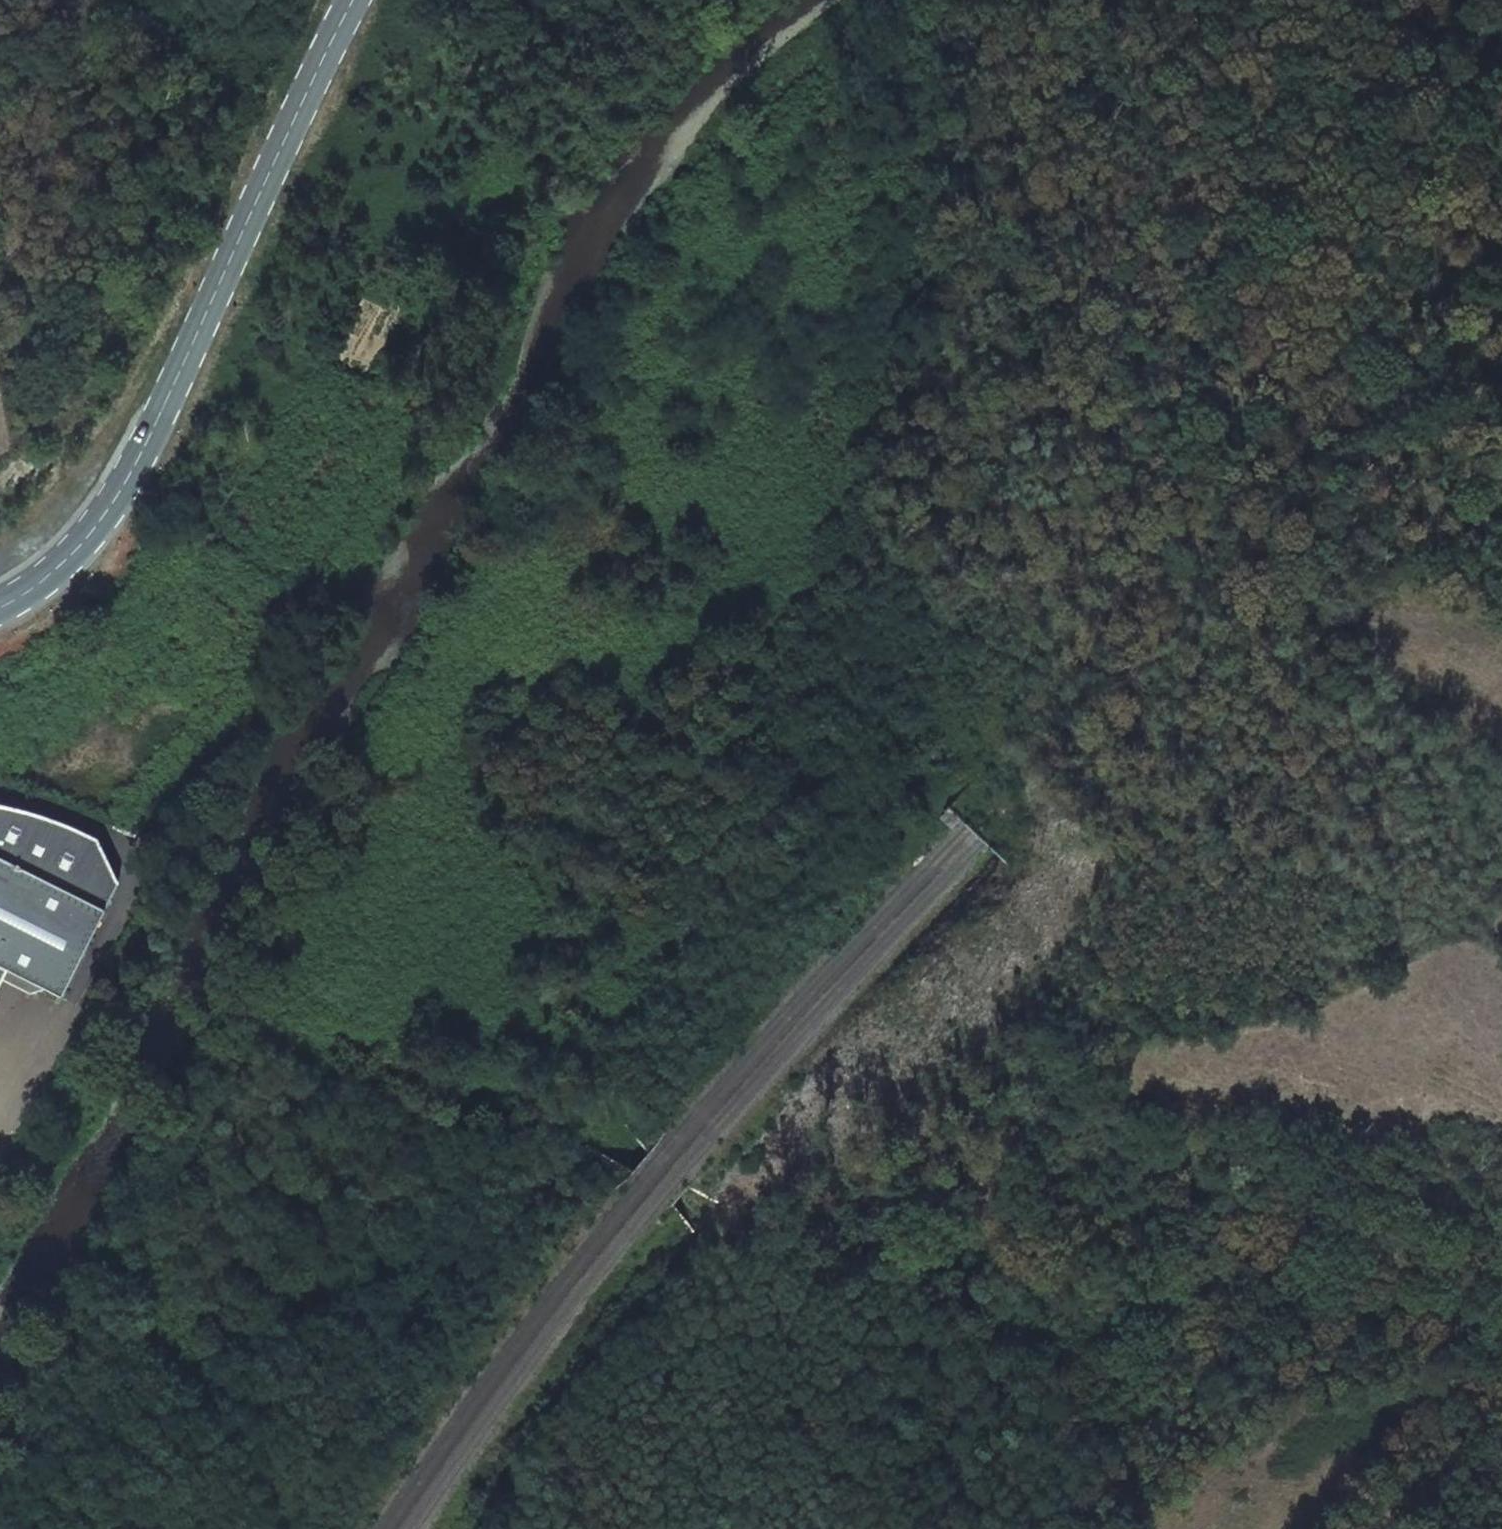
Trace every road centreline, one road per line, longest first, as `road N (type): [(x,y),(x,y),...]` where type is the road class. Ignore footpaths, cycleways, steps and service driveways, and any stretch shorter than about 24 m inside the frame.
road 1 (primary): [(352,0),(138,460),(77,549),(0,606)]

